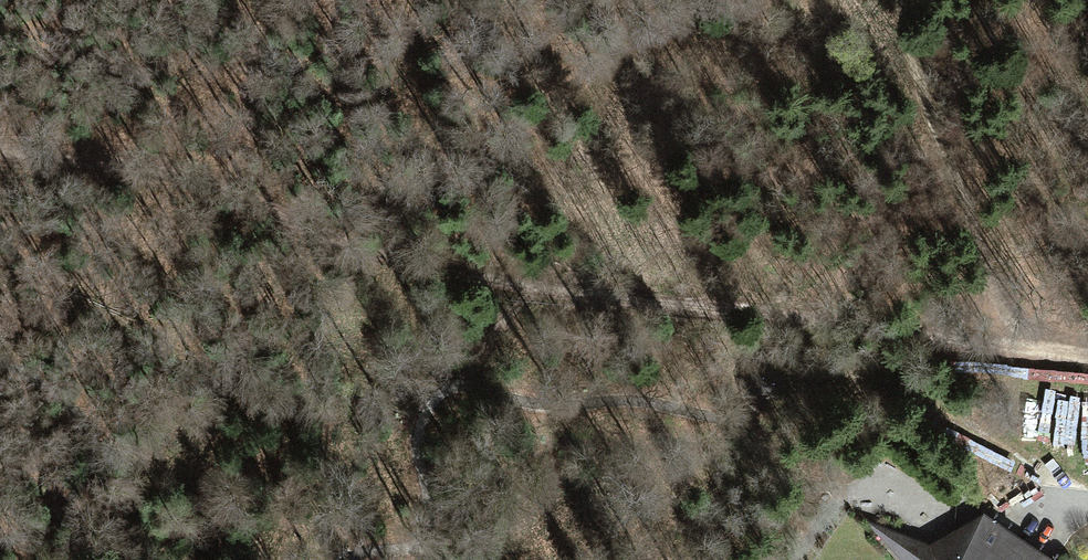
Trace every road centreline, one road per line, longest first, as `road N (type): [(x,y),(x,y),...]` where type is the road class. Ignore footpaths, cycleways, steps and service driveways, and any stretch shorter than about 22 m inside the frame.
road 1 (track): [(358,454),(415,270),(517,295),(522,270),(1087,355)]
road 2 (track): [(522,270),(295,209),(0,150)]
road 3 (track): [(879,0),(1013,342)]

